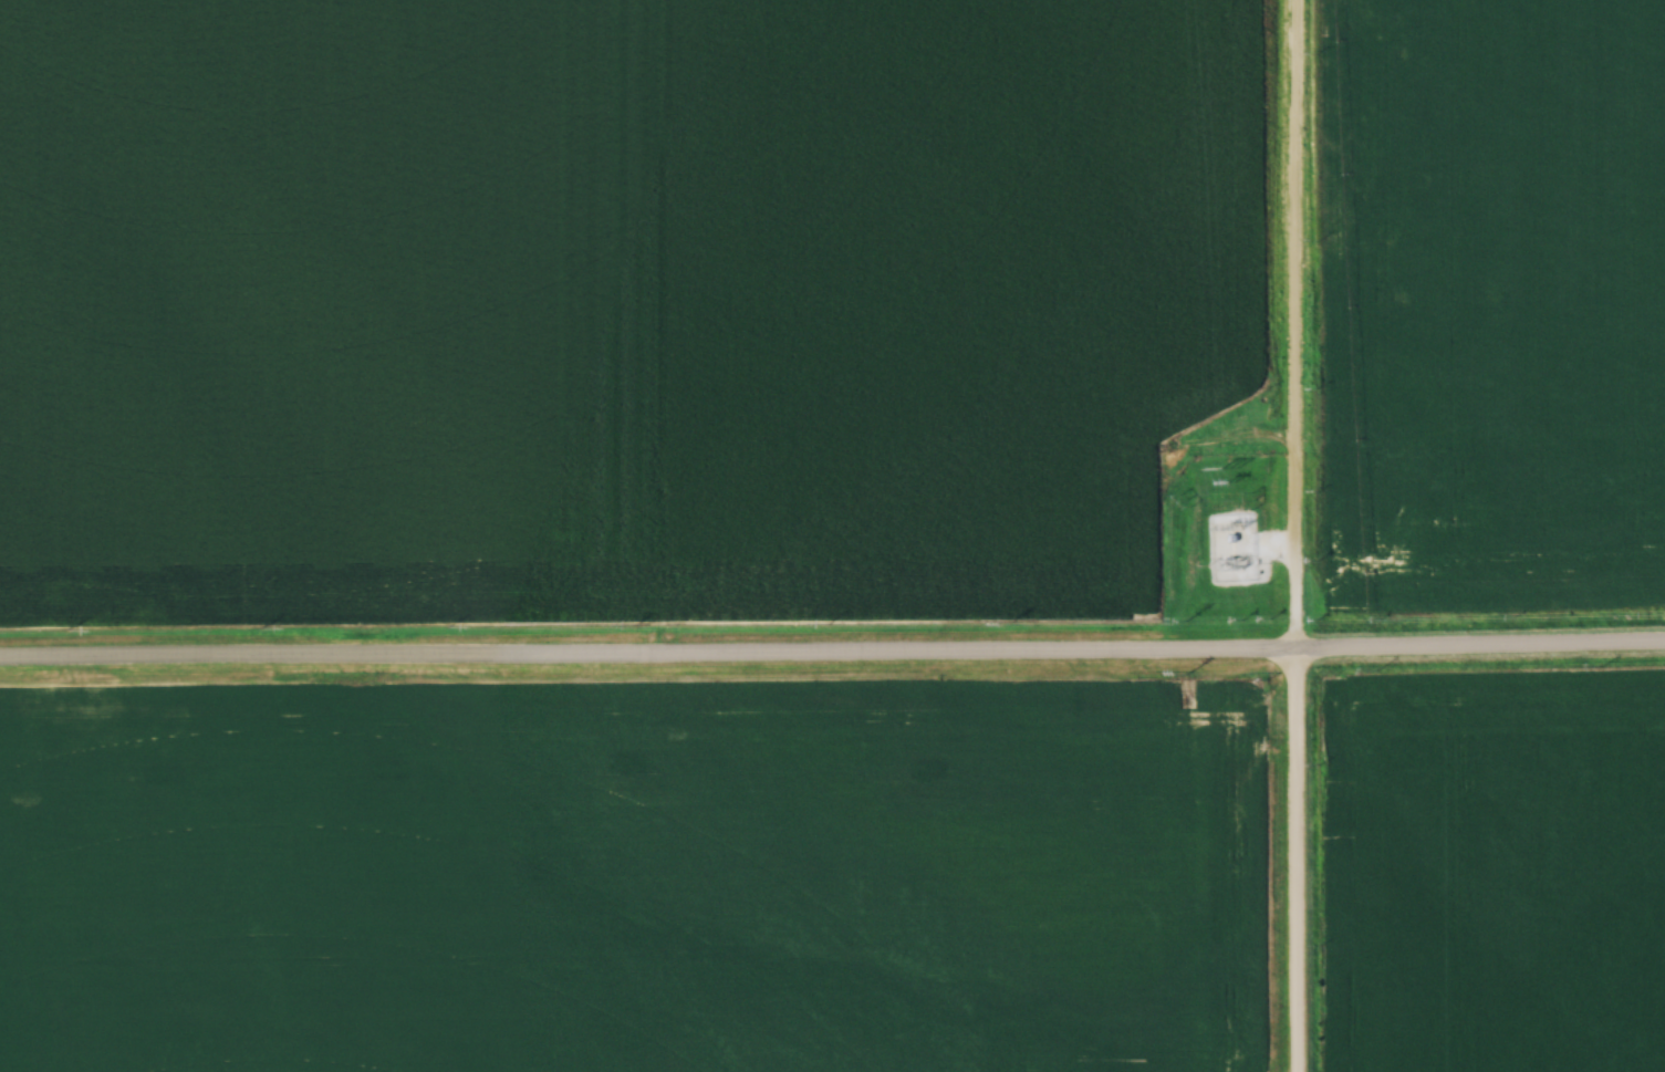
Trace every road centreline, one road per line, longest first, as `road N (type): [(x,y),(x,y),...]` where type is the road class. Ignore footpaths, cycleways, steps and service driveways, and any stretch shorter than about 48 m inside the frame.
road 1 (tertiary): [(0,667),(1664,648)]
road 2 (residential): [(1296,0),(1295,655)]
road 3 (tertiary): [(1295,655),(1299,1071)]

